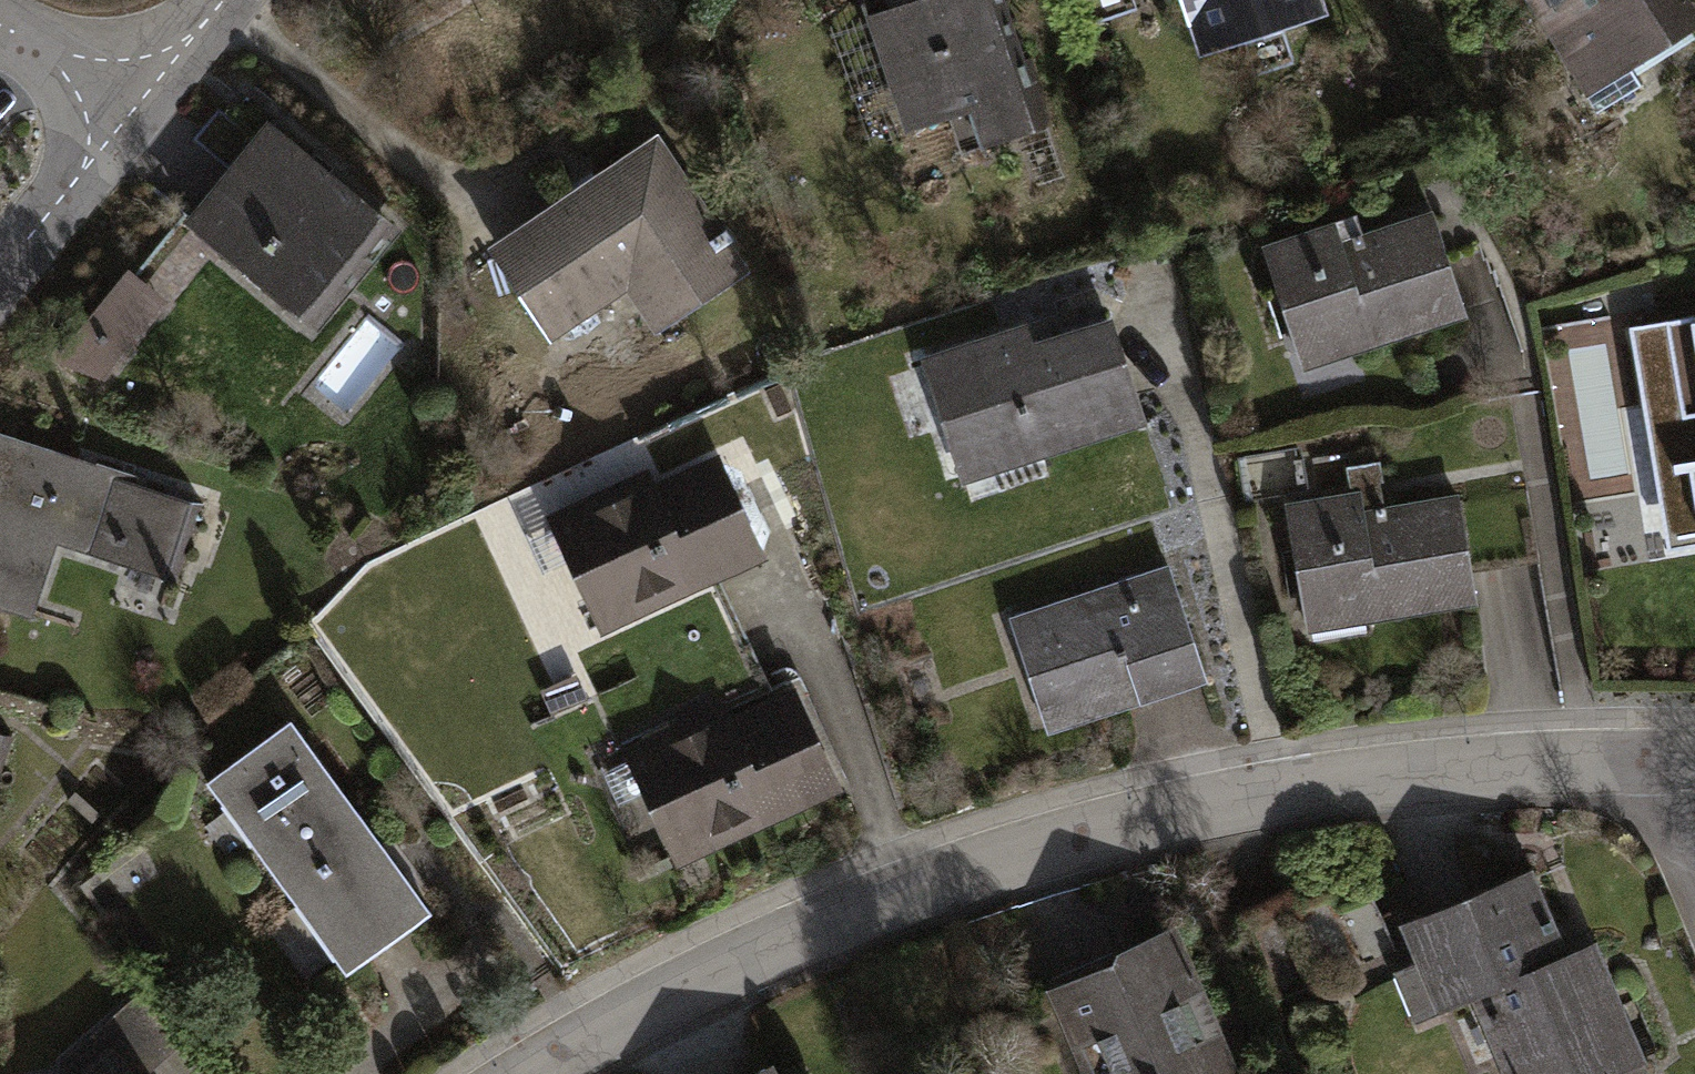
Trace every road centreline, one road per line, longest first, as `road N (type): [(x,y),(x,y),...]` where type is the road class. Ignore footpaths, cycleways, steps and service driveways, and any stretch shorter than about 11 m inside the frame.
road 1 (residential): [(529,1073),(710,974),(853,910),(1088,832),(1311,786),(1509,761),(1694,759)]
road 2 (residential): [(0,274),(137,105)]
road 3 (residential): [(0,26),(137,105)]
road 4 (residential): [(137,105),(223,0)]

